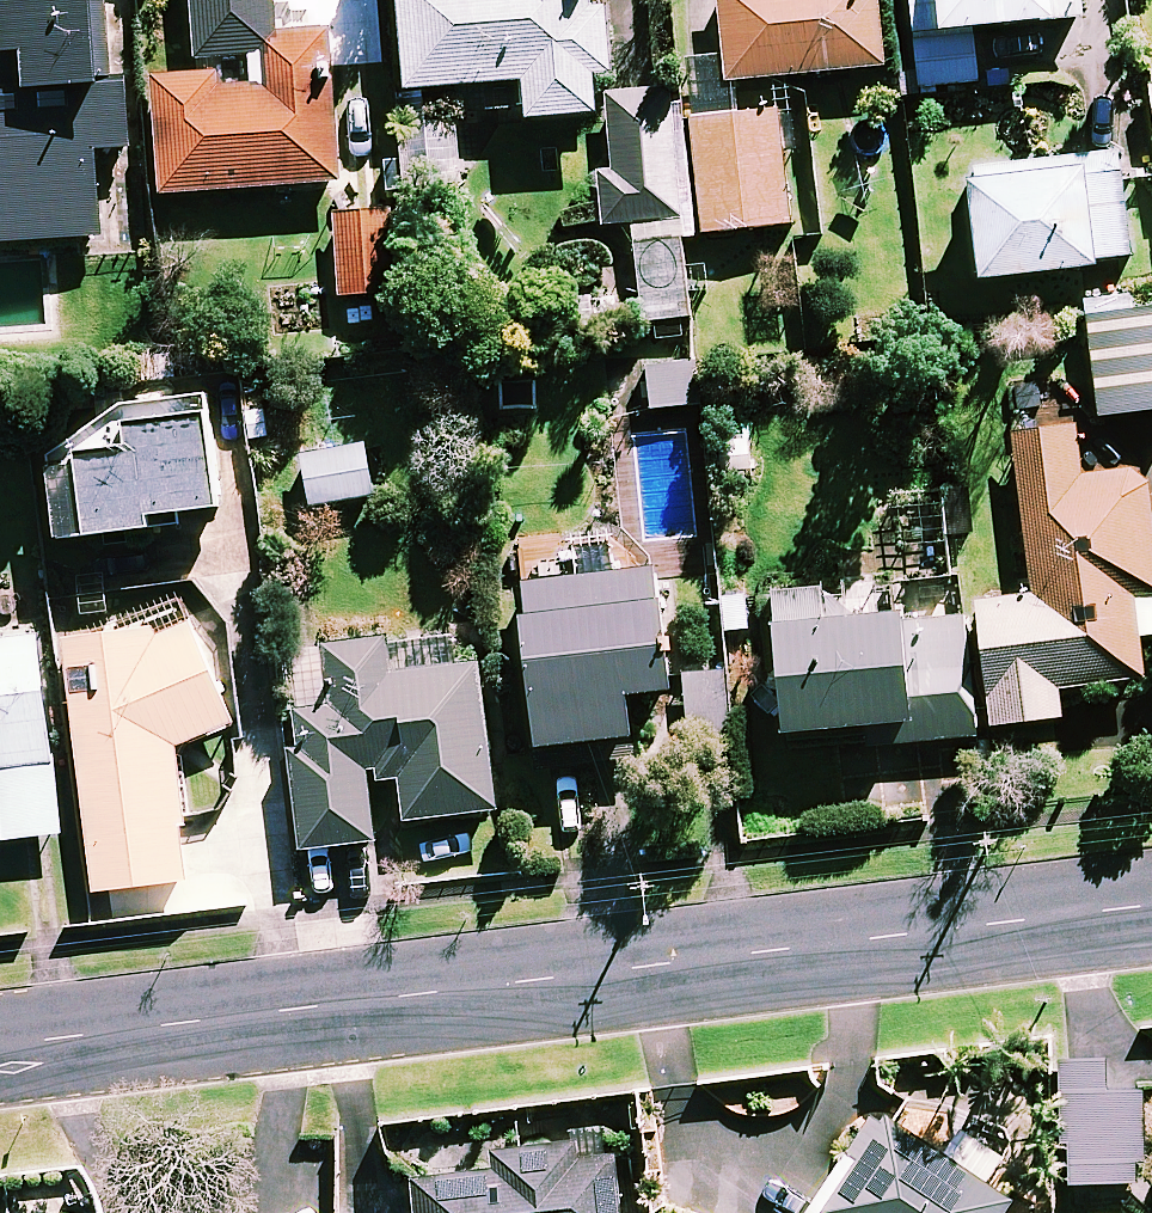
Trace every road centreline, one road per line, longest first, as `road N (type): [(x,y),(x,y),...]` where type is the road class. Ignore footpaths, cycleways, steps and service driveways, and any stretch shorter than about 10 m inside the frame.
road 1 (tertiary): [(1151,907),(0,1047)]

